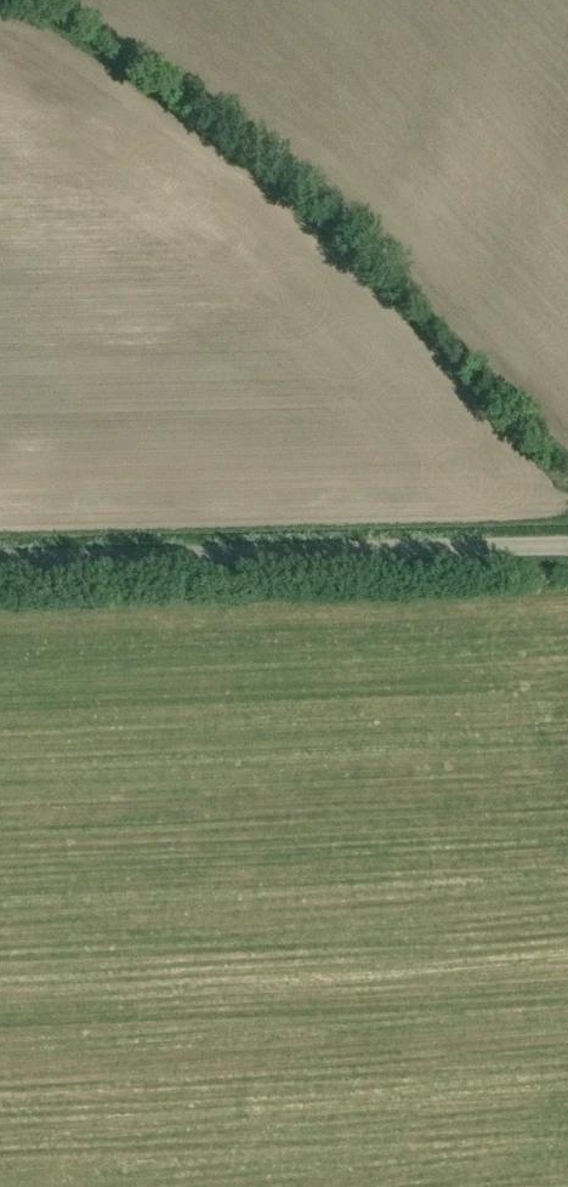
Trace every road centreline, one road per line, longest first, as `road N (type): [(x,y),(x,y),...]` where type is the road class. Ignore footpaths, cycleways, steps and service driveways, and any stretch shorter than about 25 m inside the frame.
road 1 (track): [(567,419),(398,246),(76,0)]
road 2 (unclassified): [(567,544),(0,559)]

